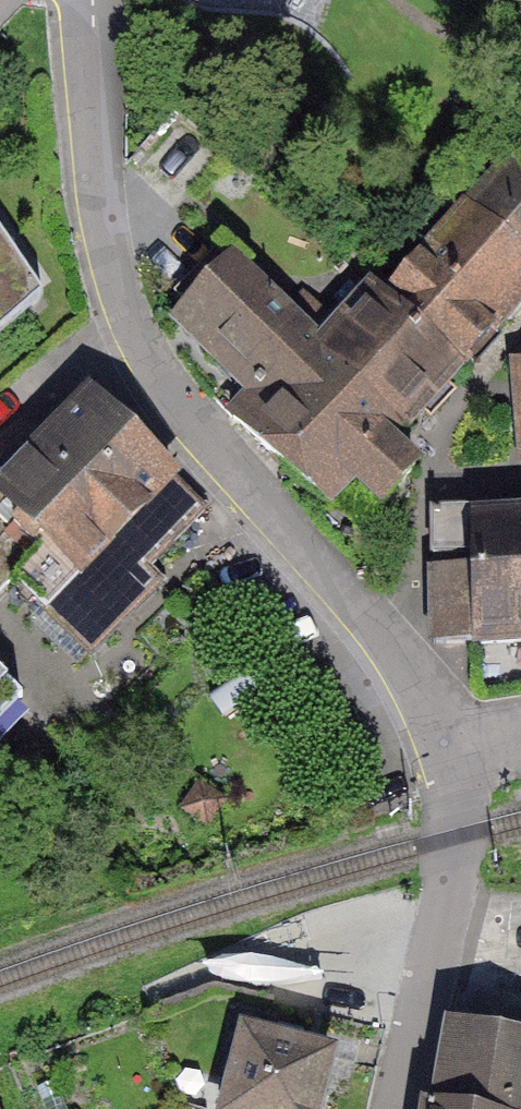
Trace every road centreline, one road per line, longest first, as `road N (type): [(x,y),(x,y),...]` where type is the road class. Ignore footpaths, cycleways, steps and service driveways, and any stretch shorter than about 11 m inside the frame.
road 1 (residential): [(451,757),(422,698),(177,402),(116,303),(93,190),(84,0)]
road 2 (residential): [(392,1108),(454,832),(451,757)]

